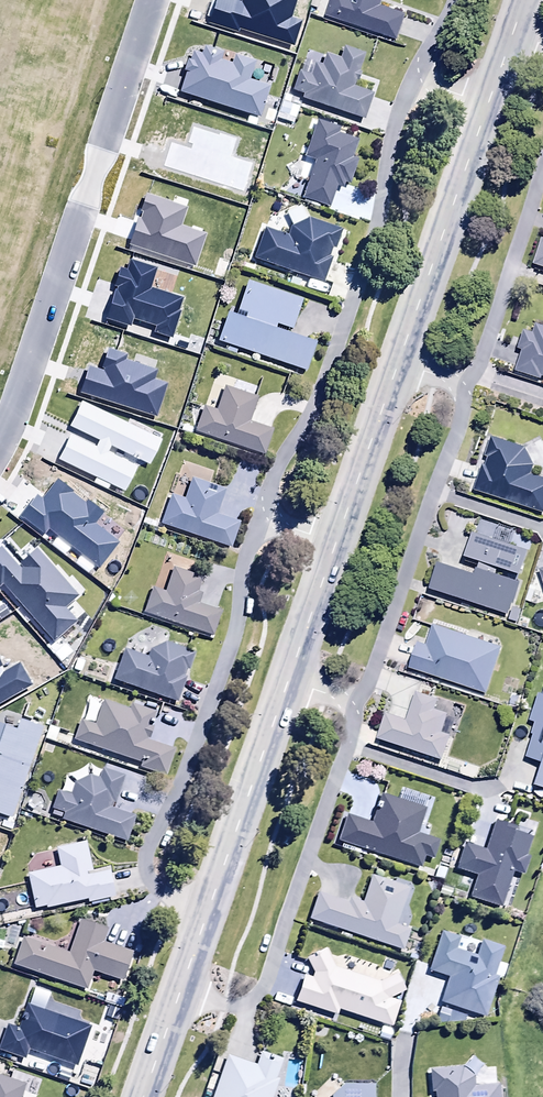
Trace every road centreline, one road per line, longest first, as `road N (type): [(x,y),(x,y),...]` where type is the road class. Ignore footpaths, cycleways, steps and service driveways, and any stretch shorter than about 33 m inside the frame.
road 1 (tertiary): [(143,1096),(525,0)]
road 2 (residential): [(153,0),(0,446)]

